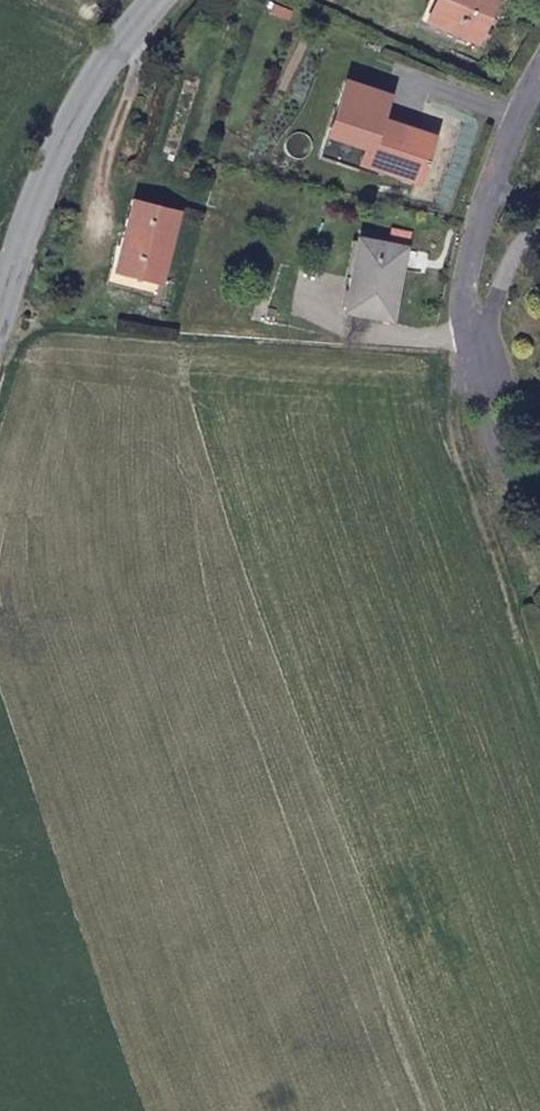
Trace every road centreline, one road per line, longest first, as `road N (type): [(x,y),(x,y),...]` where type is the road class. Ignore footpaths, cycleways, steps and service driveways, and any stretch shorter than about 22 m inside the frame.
road 1 (secondary): [(157,0),(109,49),(54,152),(0,306)]
road 2 (residential): [(480,410),(469,289),(503,171),(539,78)]

